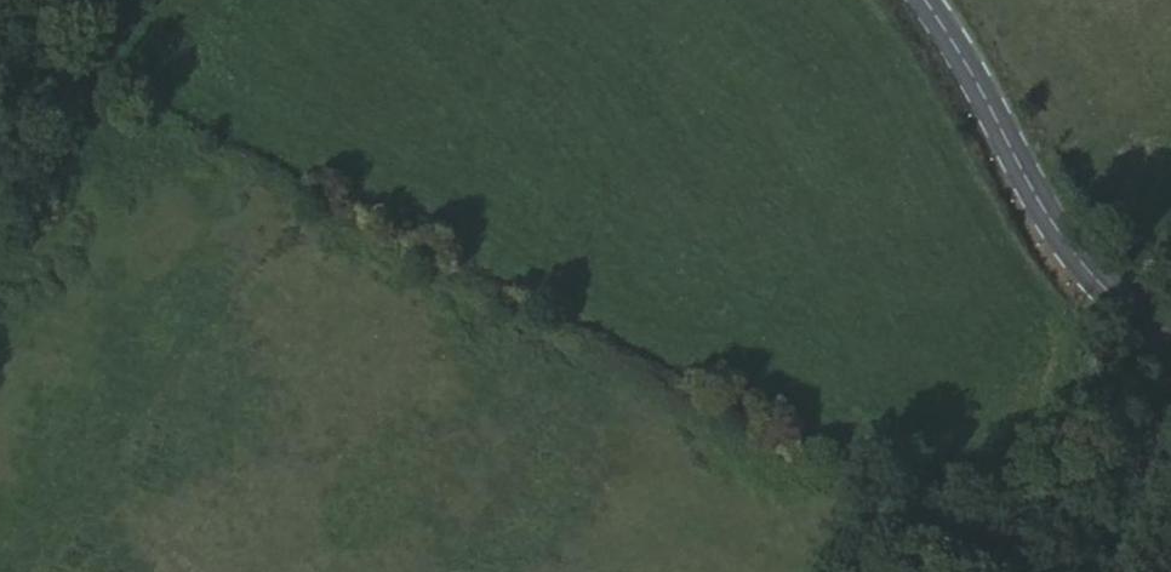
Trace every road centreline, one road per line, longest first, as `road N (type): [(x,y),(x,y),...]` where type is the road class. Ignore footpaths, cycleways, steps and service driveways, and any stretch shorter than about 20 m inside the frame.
road 1 (secondary): [(919,0),(1095,277),(1170,336)]

